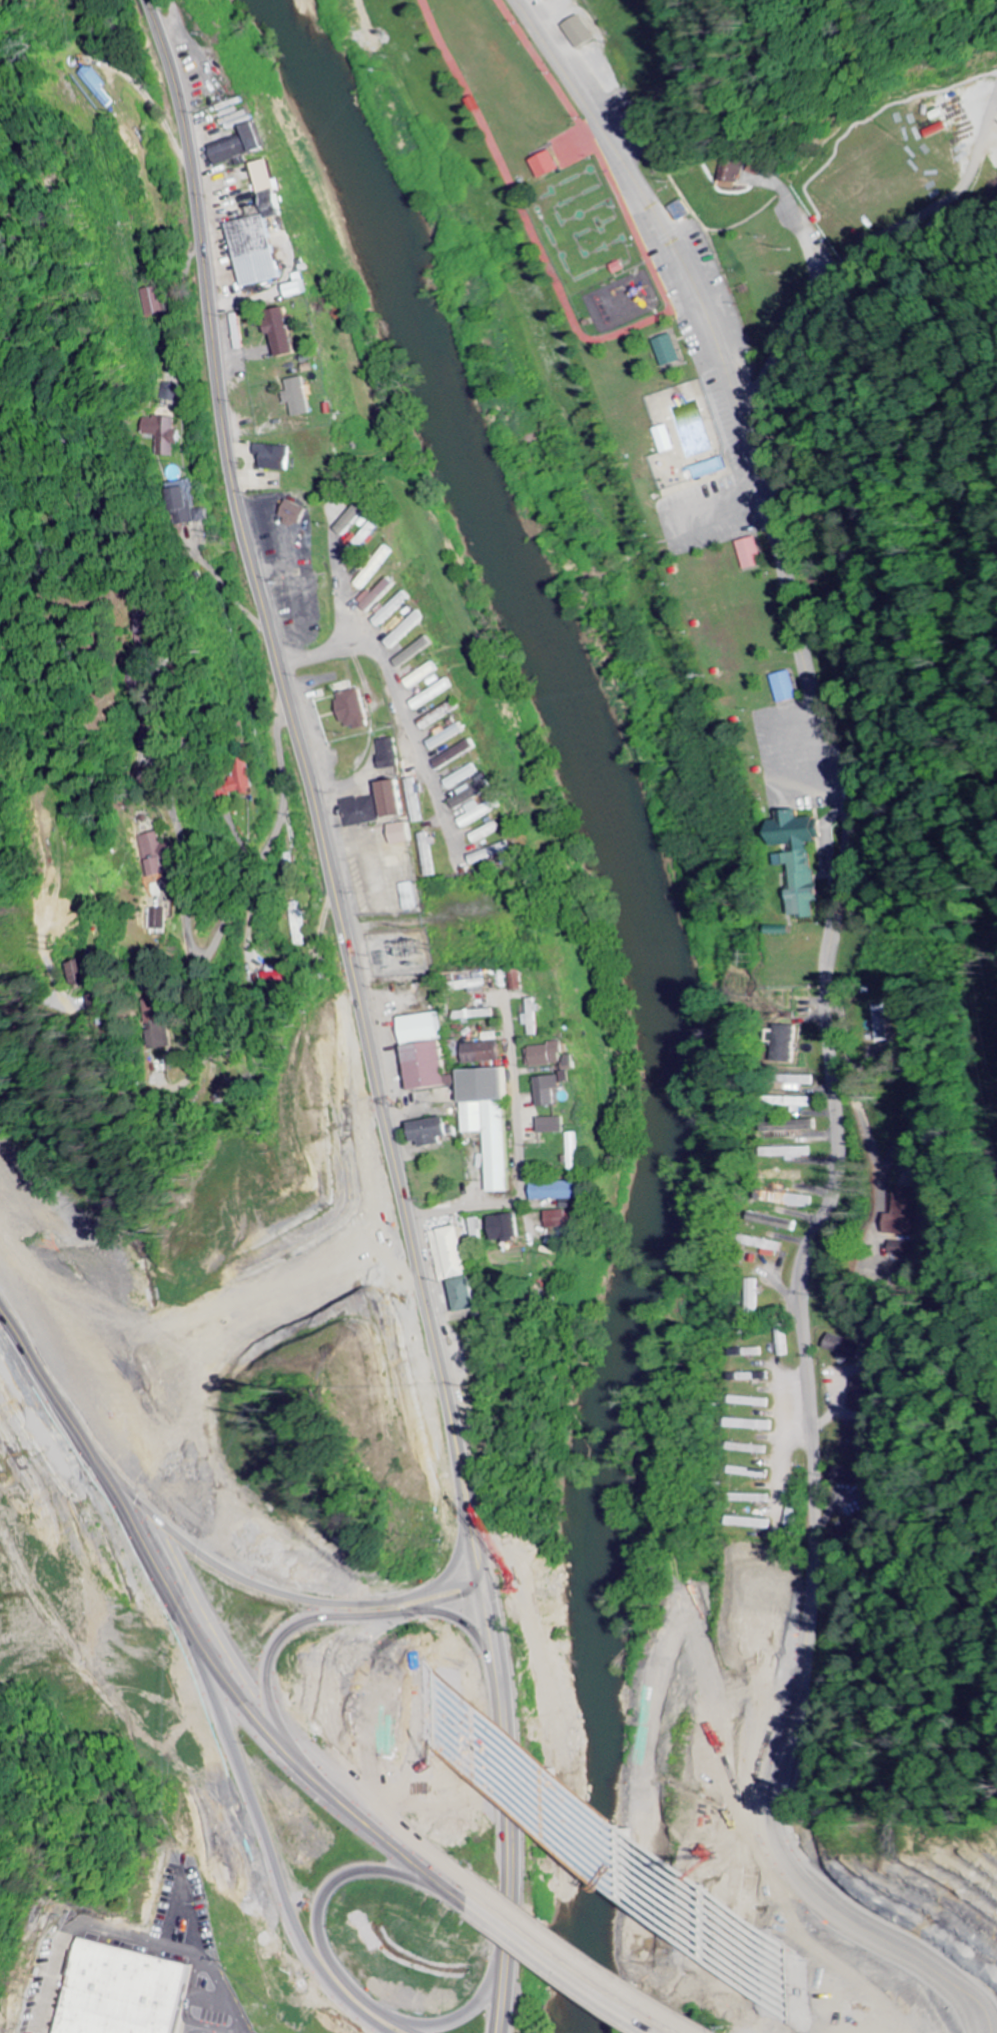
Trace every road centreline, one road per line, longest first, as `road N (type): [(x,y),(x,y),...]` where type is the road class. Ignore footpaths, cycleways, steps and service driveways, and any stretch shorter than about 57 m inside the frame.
road 1 (secondary): [(484,1579),(333,883),(239,516),(187,154),(142,0)]
road 2 (residential): [(823,1016),(844,810),(751,457),(671,246),(514,0)]
road 3 (residential): [(982,2032),(960,2006),(815,1915),(770,1842),(811,1570),(811,1436),(798,1282),(835,1162),(830,1080)]
road 4 (trunk): [(484,1890),(372,1809),(289,1731),(219,1636),(142,1501)]
road 5 (trunk): [(180,1609),(299,1931),(336,1990),(387,2032)]
road 6 (primary): [(499,2032),(511,1839),(484,1579)]
road 7 (trunk): [(508,1964),(465,2013),(417,2024),(381,2013),(336,1972),(318,1924),(318,1907),(334,1882),(374,1871),(453,1890)]
road 8 (trunk): [(180,1609),(280,1748),(343,1808),(481,1910)]
road 9 (trunk): [(0,1279),(180,1609)]
road 10 (trunk): [(484,1579),(369,1601),(277,1592),(196,1552),(142,1501)]
road 11 (trunk): [(401,1832),(347,1766),(333,1734),(331,1682),(361,1632),(379,1621),(487,1597)]
road 12 (trunk): [(142,1501),(0,1252)]
road 13 (trunk): [(700,2032),(484,1890)]
road 14 (trunk): [(481,1910),(657,2032)]

